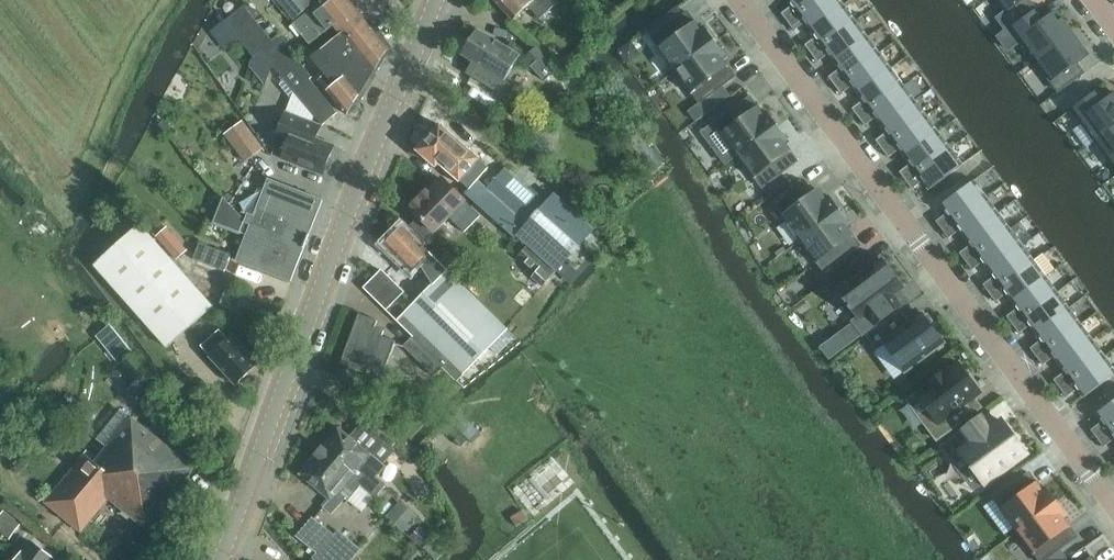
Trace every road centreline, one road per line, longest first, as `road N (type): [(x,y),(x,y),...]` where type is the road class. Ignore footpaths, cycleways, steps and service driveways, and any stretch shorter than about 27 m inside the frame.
road 1 (residential): [(1113,507),(740,0)]
road 2 (tertiary): [(225,559),(434,0)]

